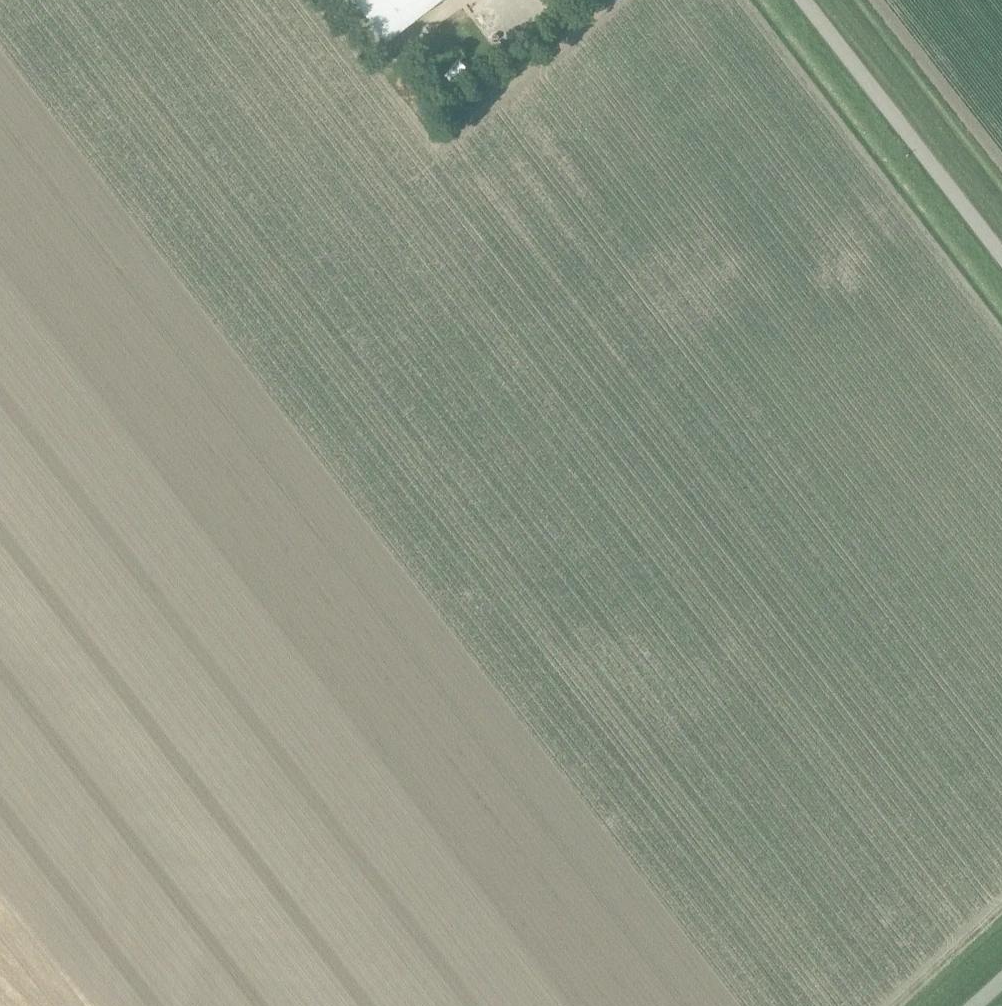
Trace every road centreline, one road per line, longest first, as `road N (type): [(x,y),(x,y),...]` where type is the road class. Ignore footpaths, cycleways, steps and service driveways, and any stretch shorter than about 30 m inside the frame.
road 1 (unclassified): [(1001,232),(831,0)]

